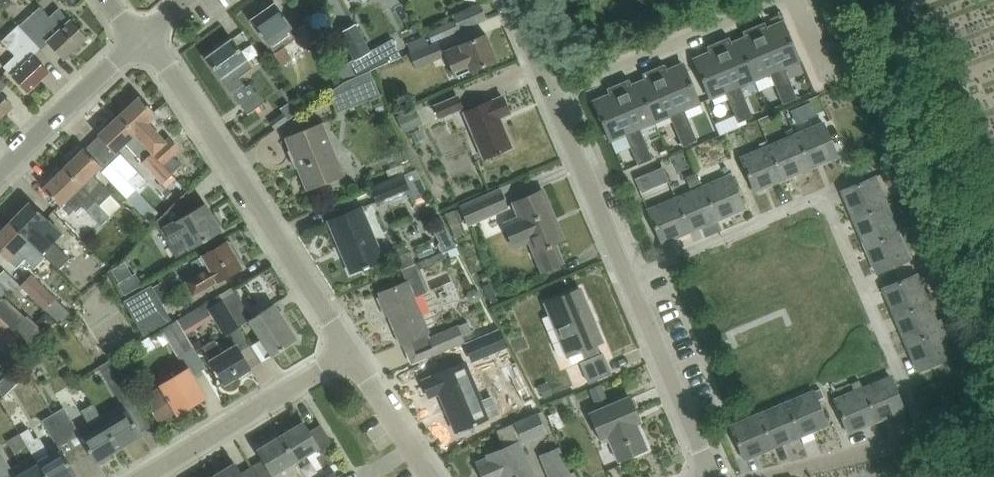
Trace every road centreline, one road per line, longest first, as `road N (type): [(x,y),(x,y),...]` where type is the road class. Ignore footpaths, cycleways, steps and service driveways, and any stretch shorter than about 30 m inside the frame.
road 1 (residential): [(624,276),(822,193),(927,437),(760,476)]
road 2 (residential): [(351,352),(170,71),(140,38)]
road 3 (residential): [(777,0),(551,94)]
road 4 (residential): [(144,476),(351,352)]
road 5 (unclassified): [(624,276),(709,476)]
road 6 (unclassified): [(551,94),(624,276)]
road 7 (residential): [(0,173),(140,38)]
road 8 (residential): [(434,476),(351,352)]

